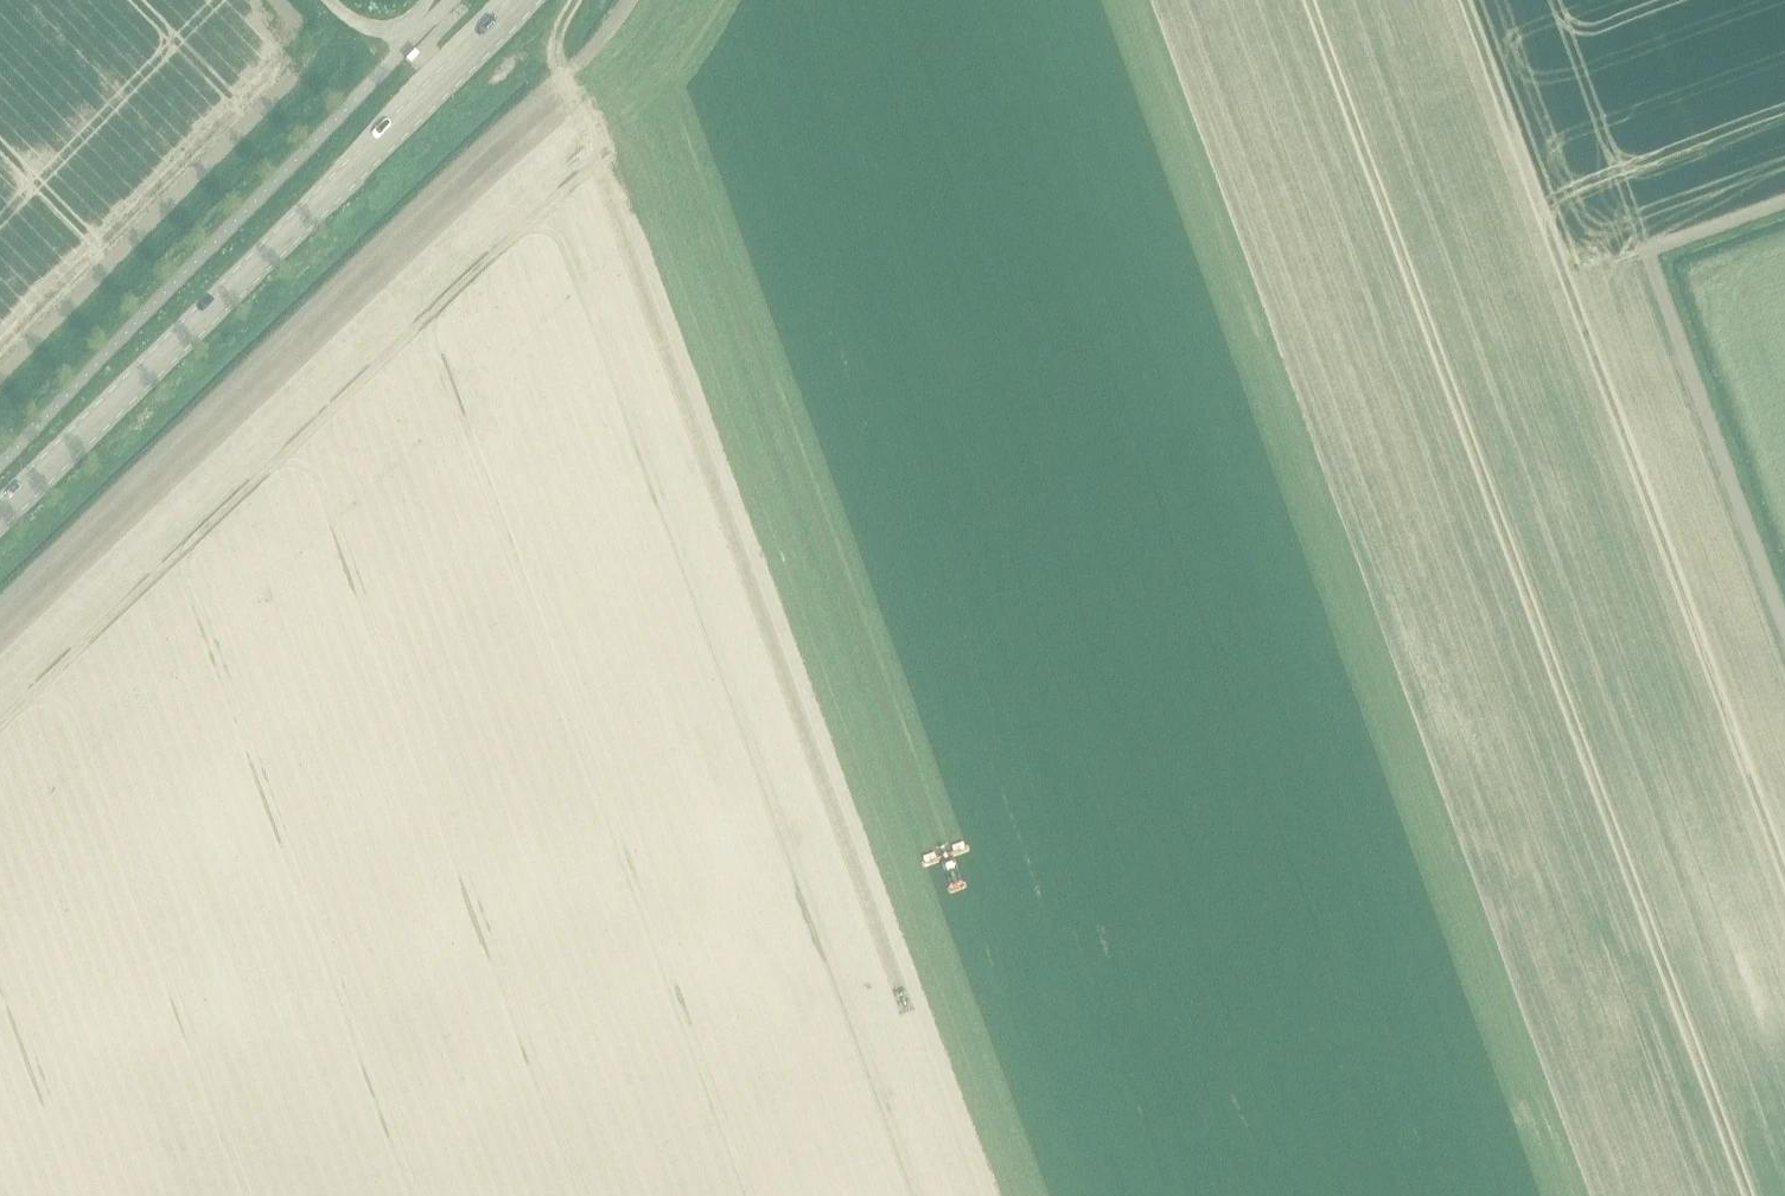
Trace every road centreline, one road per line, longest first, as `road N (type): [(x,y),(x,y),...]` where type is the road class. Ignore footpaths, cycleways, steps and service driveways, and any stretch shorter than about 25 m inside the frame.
road 1 (tertiary): [(0,511),(521,0)]

